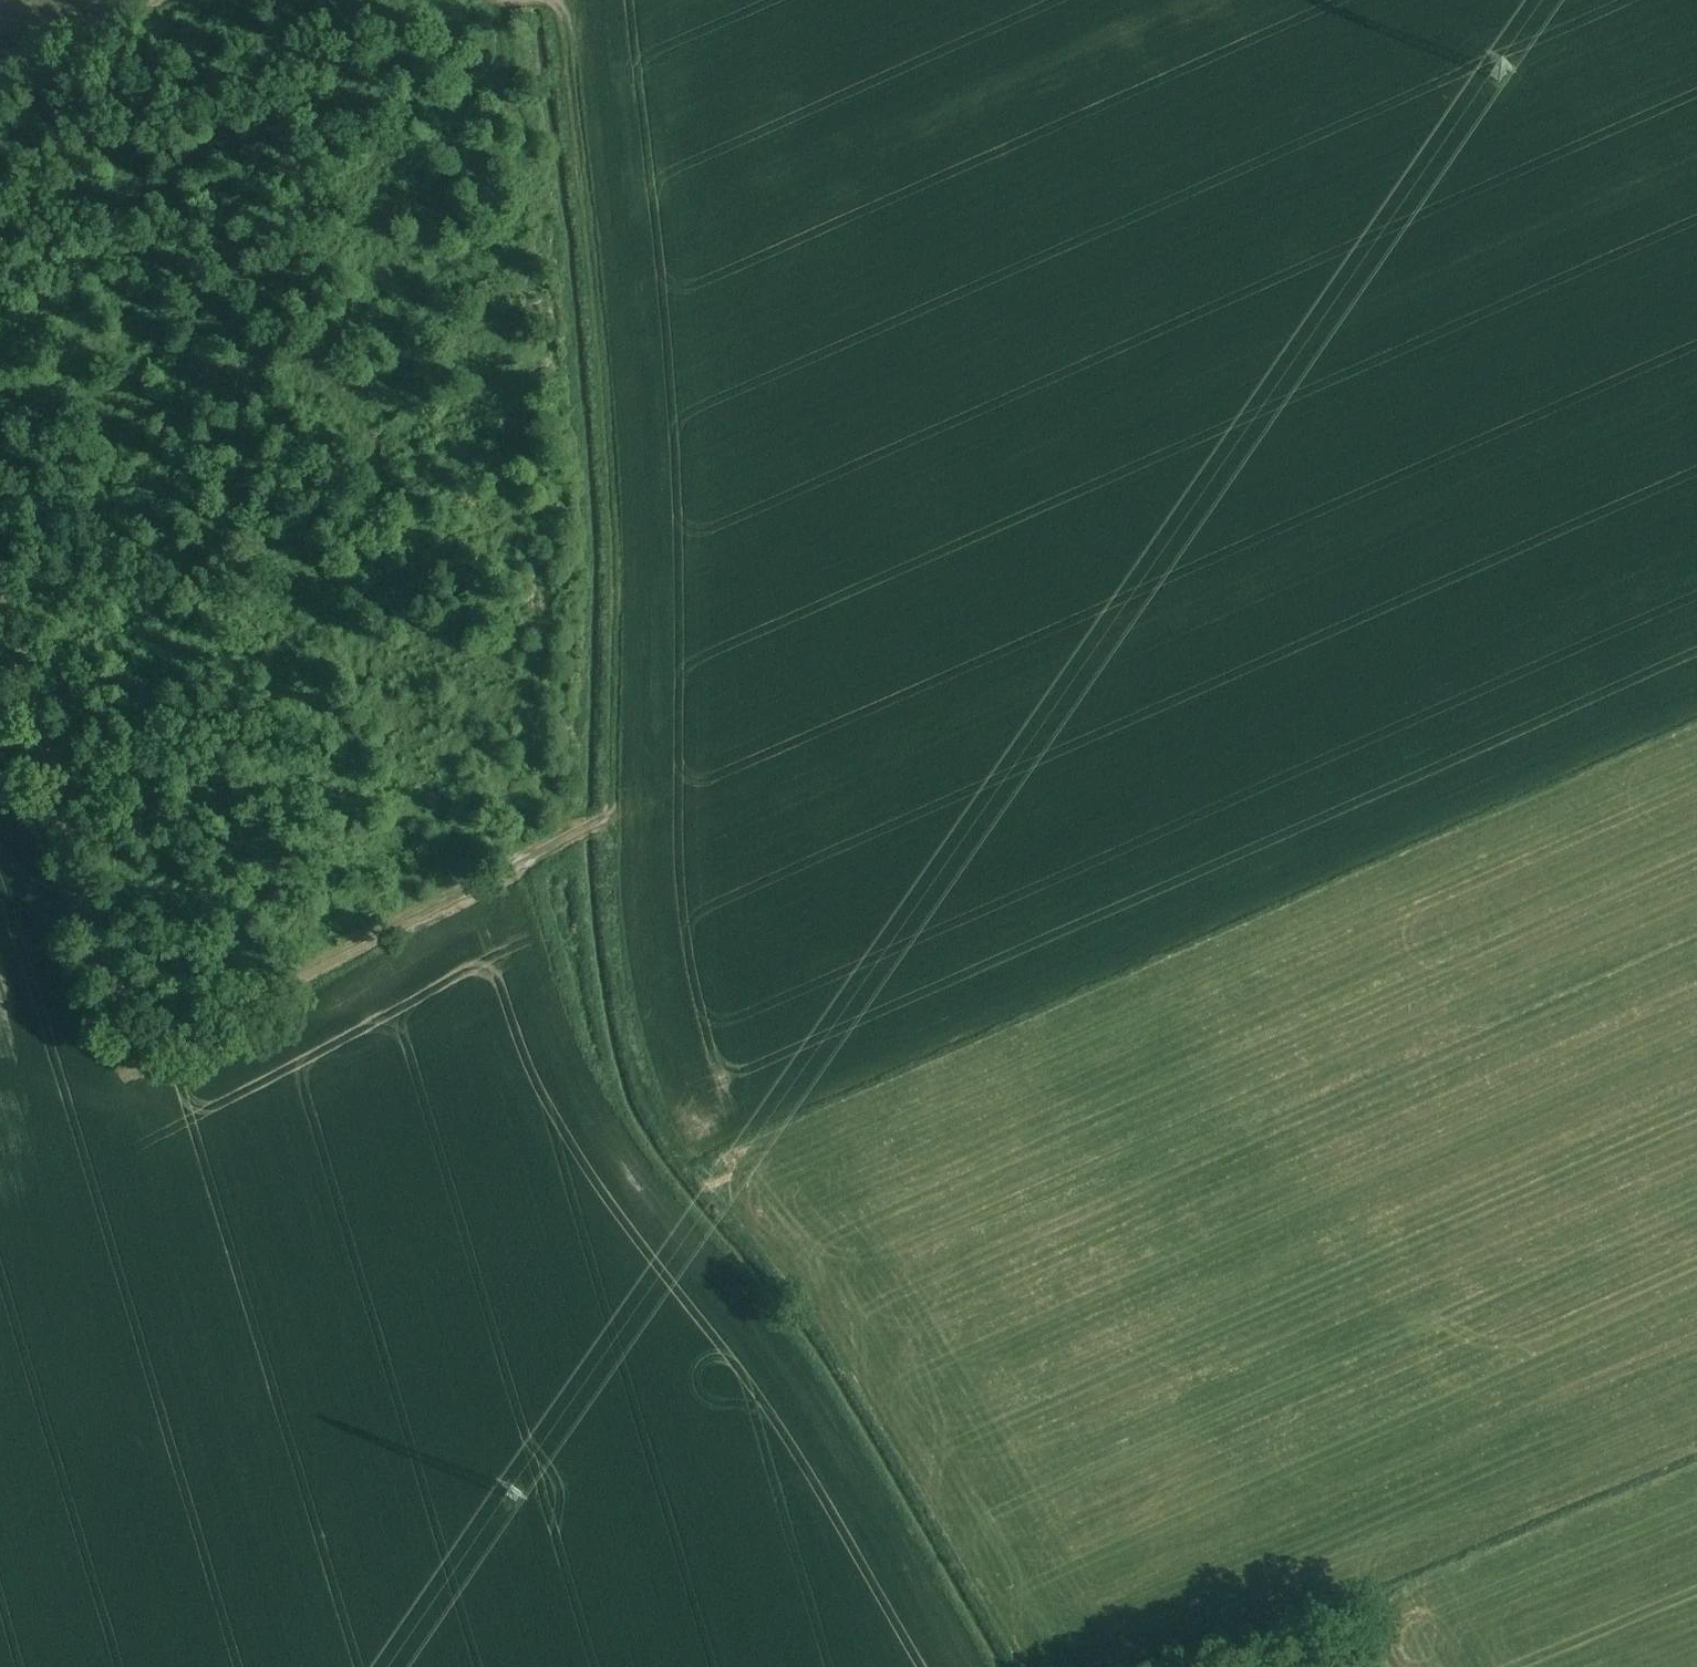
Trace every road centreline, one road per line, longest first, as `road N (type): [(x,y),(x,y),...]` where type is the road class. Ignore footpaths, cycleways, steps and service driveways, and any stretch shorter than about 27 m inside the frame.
road 1 (track): [(575,835),(157,1047),(131,1034),(0,603)]
road 2 (track): [(152,0),(0,78)]

